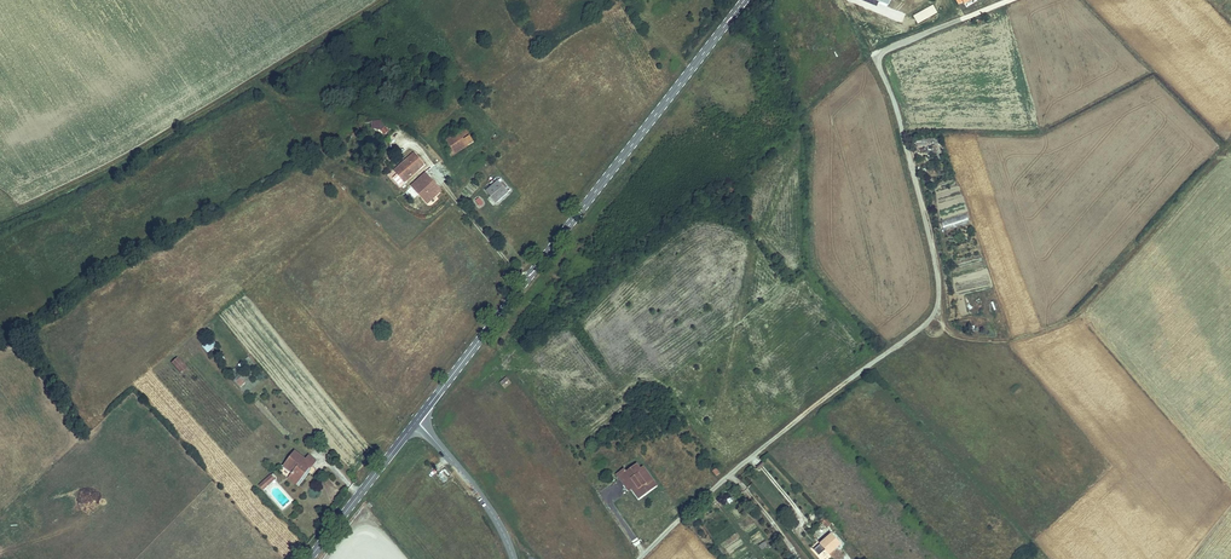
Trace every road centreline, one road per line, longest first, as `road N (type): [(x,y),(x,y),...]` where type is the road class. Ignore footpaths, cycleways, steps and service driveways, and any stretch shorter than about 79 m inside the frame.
road 1 (unclassified): [(1008,0),(876,54),(936,266),(930,317),(728,476),(639,558)]
road 2 (secondary): [(745,0),(424,412)]
road 3 (track): [(934,309),(959,338),(990,341),(1029,337),(1071,320),(1230,144)]
road 4 (secondary): [(411,429),(309,558)]
road 5 (tertiary): [(442,448),(485,502),(513,558)]

